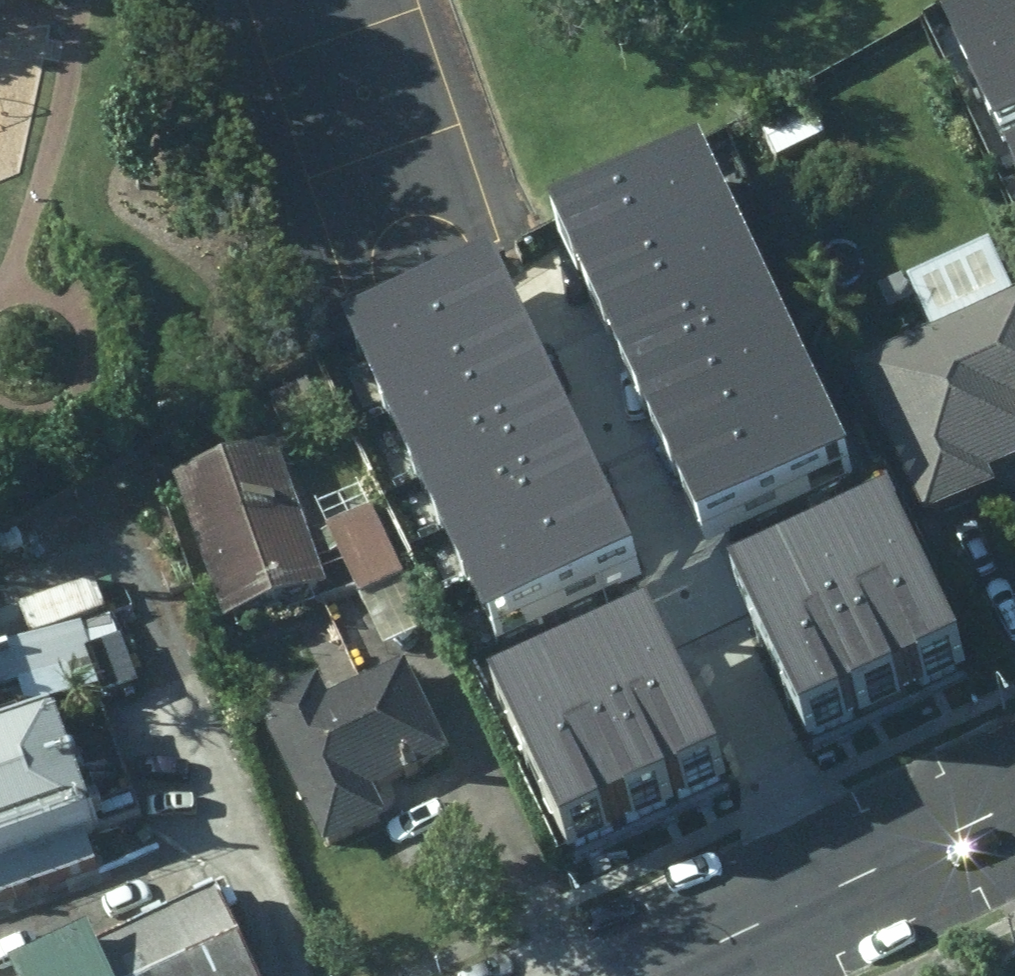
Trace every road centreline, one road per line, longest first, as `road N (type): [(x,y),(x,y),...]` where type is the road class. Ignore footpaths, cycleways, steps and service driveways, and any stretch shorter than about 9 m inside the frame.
road 1 (unclassified): [(650,975),(1014,806)]

